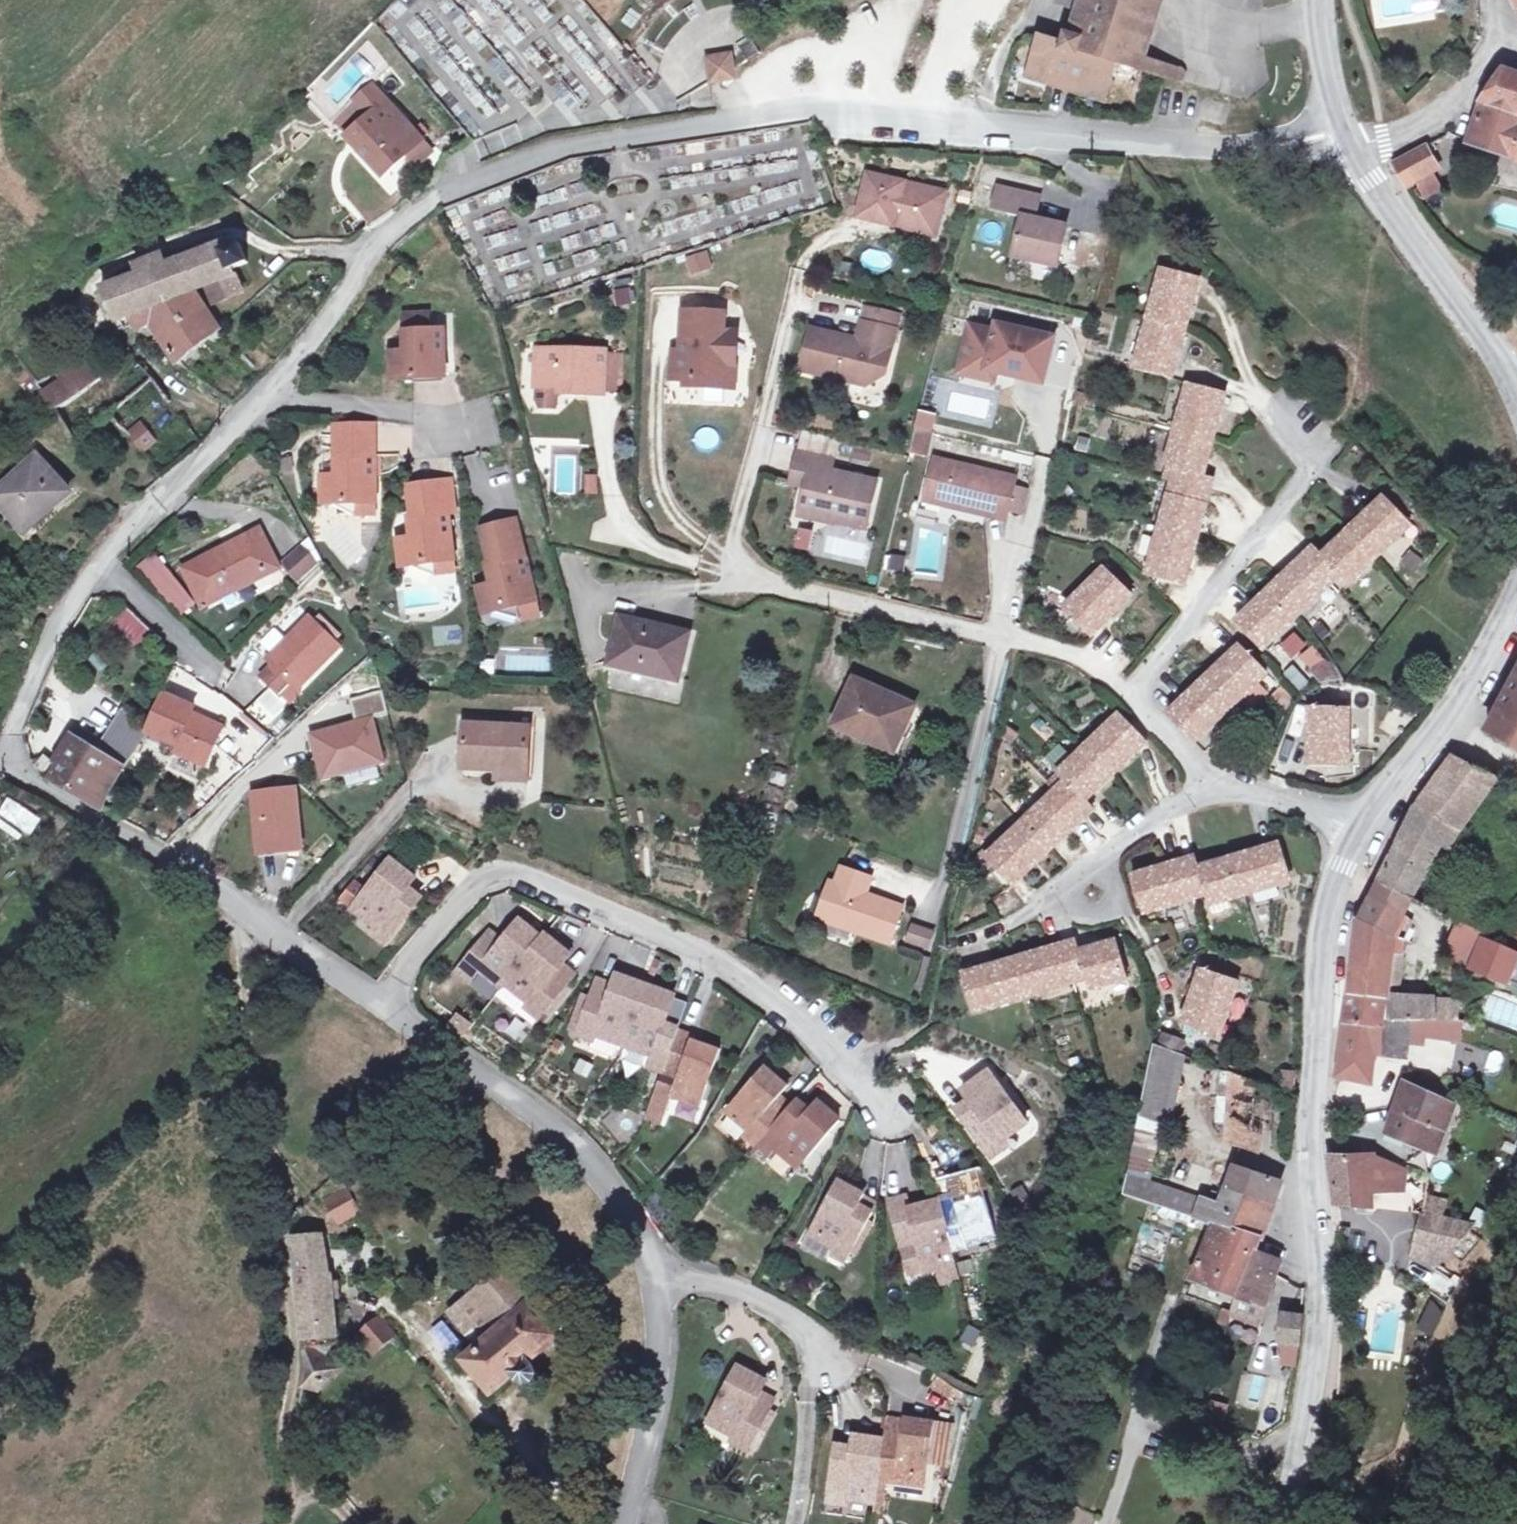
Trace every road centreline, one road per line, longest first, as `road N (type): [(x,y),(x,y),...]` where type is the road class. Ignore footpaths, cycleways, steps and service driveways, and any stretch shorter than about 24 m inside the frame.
road 1 (residential): [(382,1005),(30,780),(14,747),(50,634),(76,596),(242,420),(416,210),(458,182),(556,151),(794,115),(1165,143),(1282,144),(1343,132)]
road 2 (residential): [(1365,831),(1220,786),(1133,690),(1087,661),(725,573),(792,298)]
road 3 (residential): [(1365,831),(1341,869),(1327,919),(1315,1124),(1322,1241),(1313,1395),(1294,1523)]
road 4 (residential): [(382,1005),(470,889),(514,876),(708,953),(797,1009),(882,1109)]
road 5 (track): [(287,1523),(298,1503),(285,1449),(291,1361),(284,1250),(222,897)]
road 6 (residential): [(660,1272),(614,1191),(520,1107),(382,1005)]
road 7 (residential): [(660,1272),(771,1301),(812,1353),(797,1523)]
road 8 (residential): [(1351,152),(1514,383)]
road 9 (residential): [(1516,607),(1444,729),(1365,831)]
road 10 (residential): [(624,1523),(659,1368),(660,1272)]
road 11 (residential): [(1504,29),(1483,67),(1430,116),(1351,152)]
road 12 (residential): [(1318,0),(1325,74),(1343,132)]

